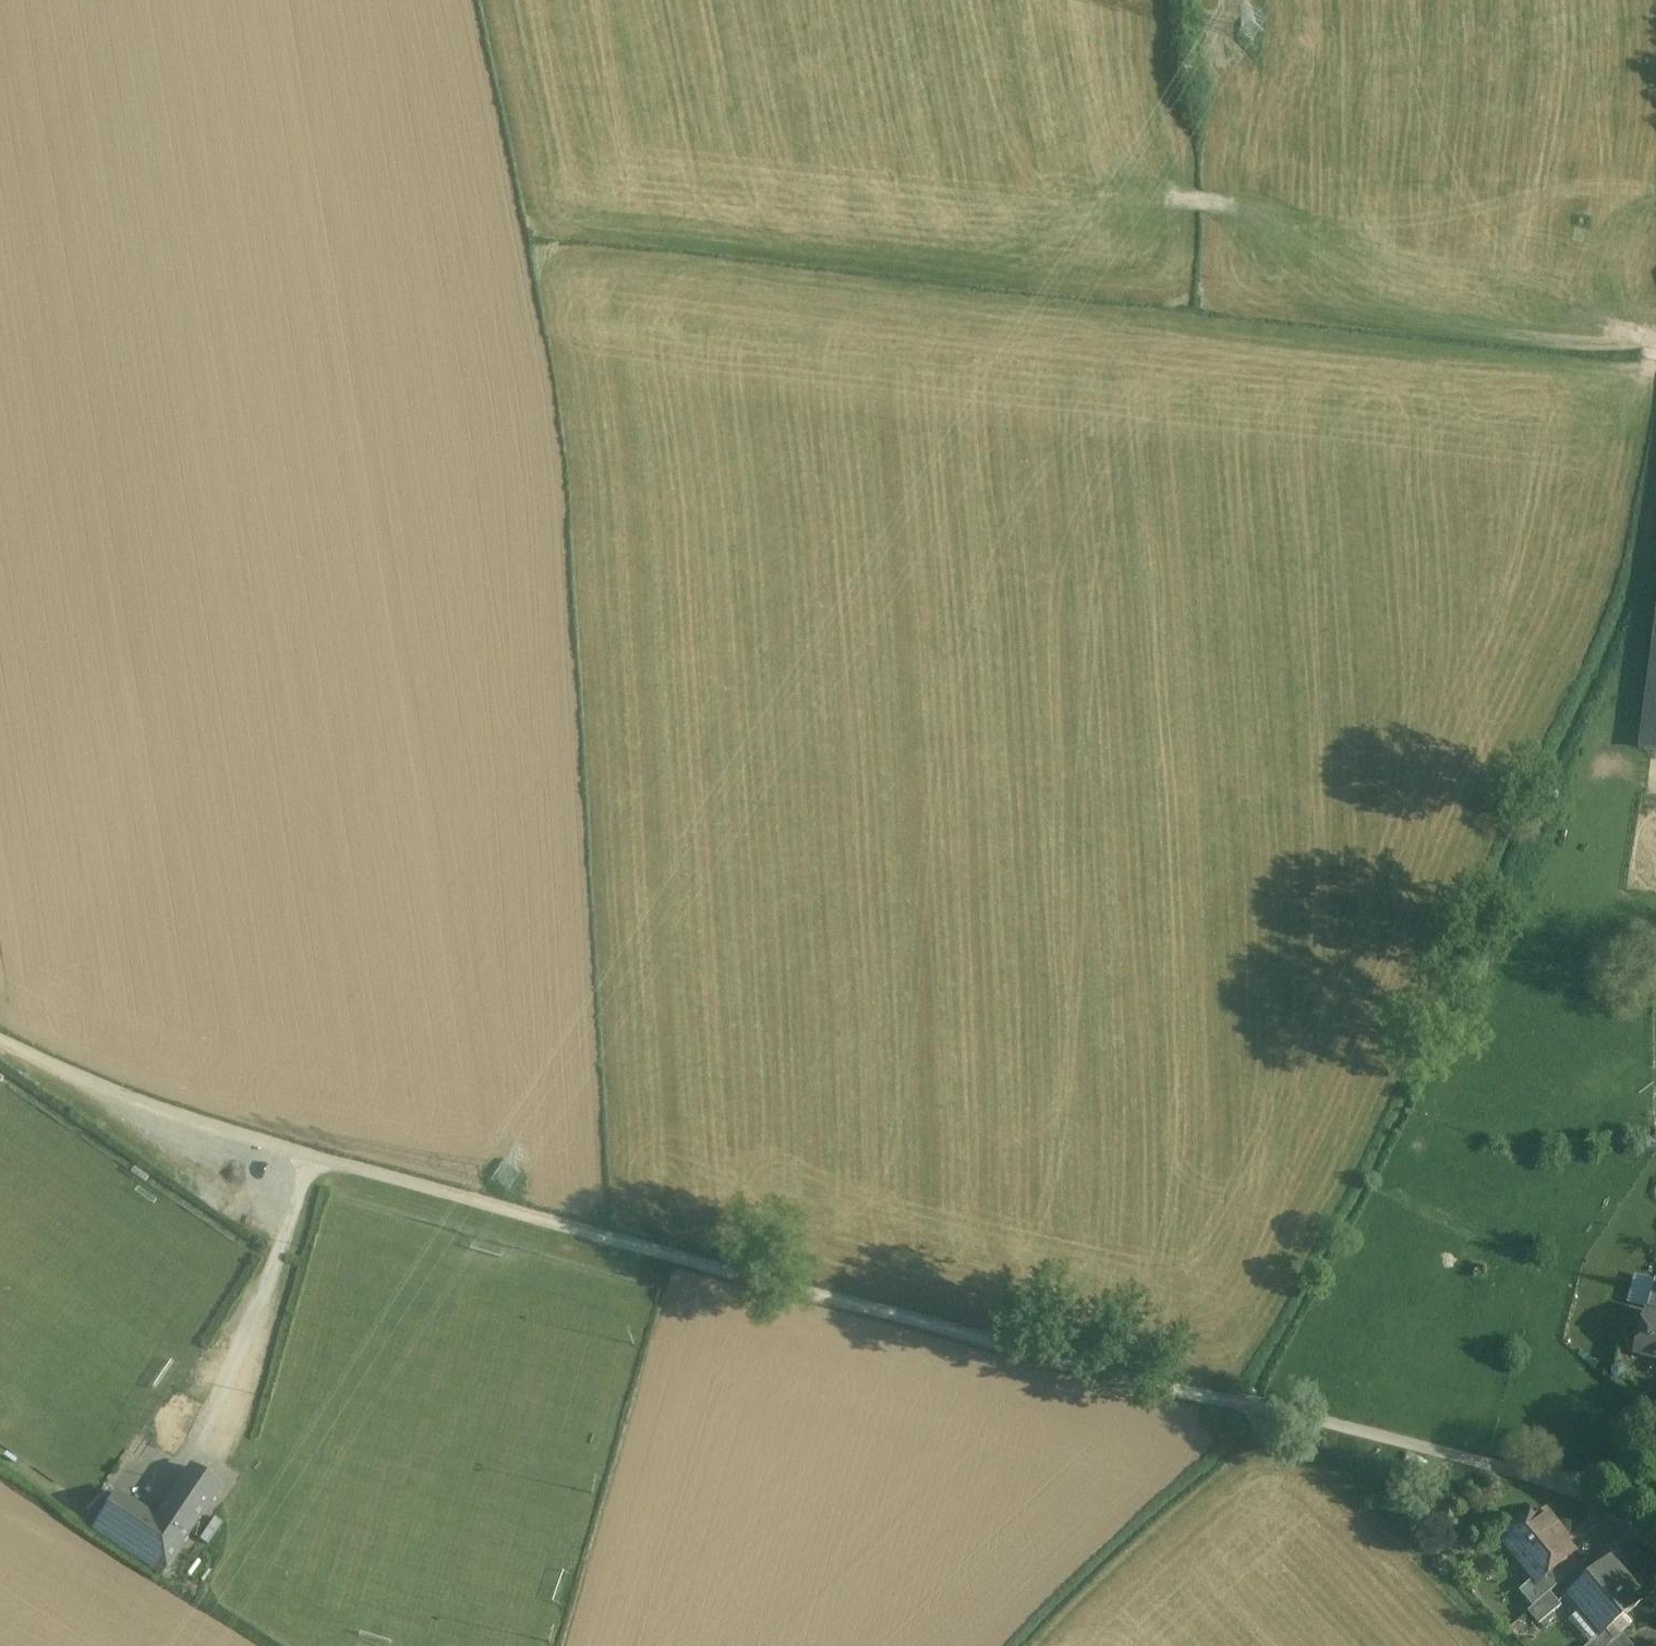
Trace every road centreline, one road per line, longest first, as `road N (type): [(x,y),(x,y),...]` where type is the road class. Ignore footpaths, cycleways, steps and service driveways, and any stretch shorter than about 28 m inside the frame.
road 1 (unclassified): [(0,1036),(90,1077),(310,1144),(1340,1429),(1516,1463),(1578,1491)]

